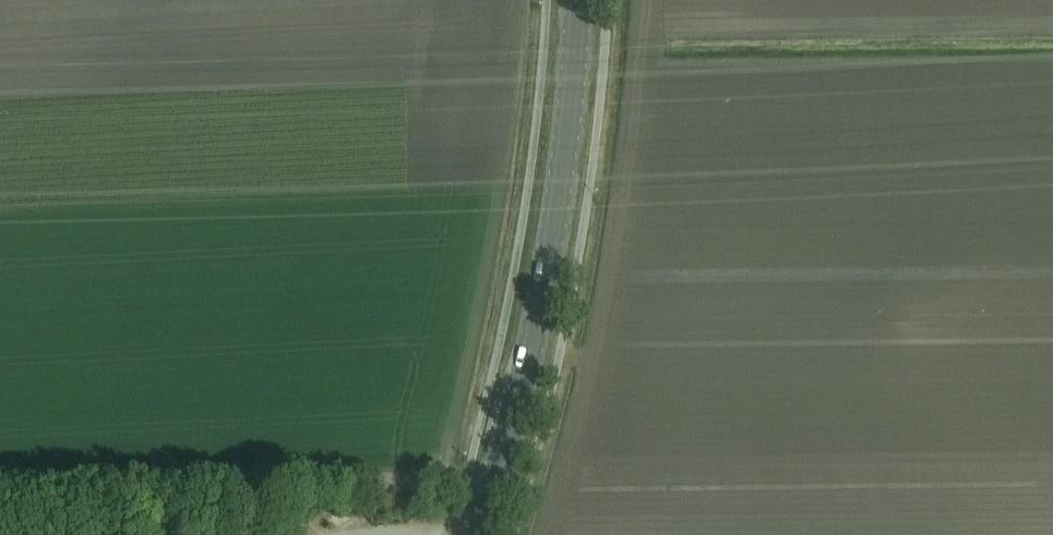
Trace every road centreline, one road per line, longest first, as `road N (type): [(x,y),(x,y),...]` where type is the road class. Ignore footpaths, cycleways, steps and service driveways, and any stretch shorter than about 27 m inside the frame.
road 1 (secondary): [(484,534),(563,180),(579,0)]
road 2 (track): [(0,502),(257,479),(500,479)]

